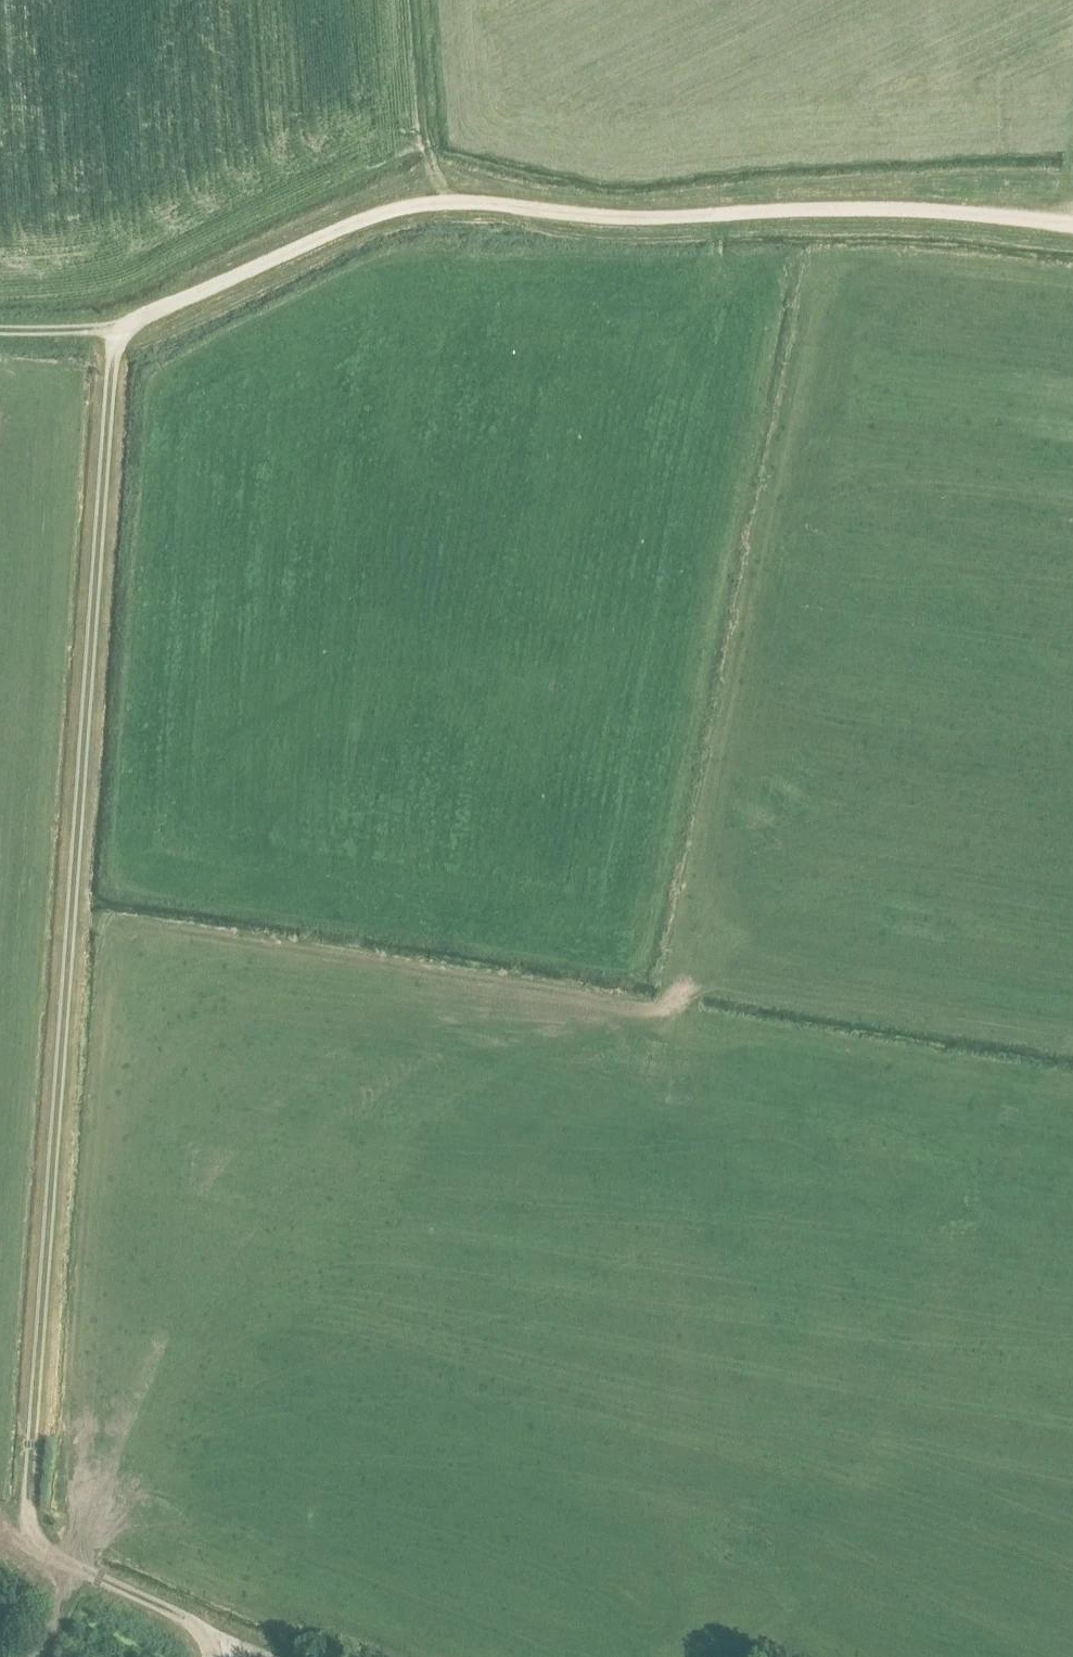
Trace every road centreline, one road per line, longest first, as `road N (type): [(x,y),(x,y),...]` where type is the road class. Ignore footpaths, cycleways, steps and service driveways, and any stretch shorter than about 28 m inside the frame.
road 1 (track): [(117,330),(27,1500),(39,1555)]
road 2 (track): [(1072,230),(838,211),(639,222),(441,200),(361,222),(117,330)]
road 3 (track): [(72,1569),(265,1656)]
road 4 (track): [(417,0),(441,200)]

